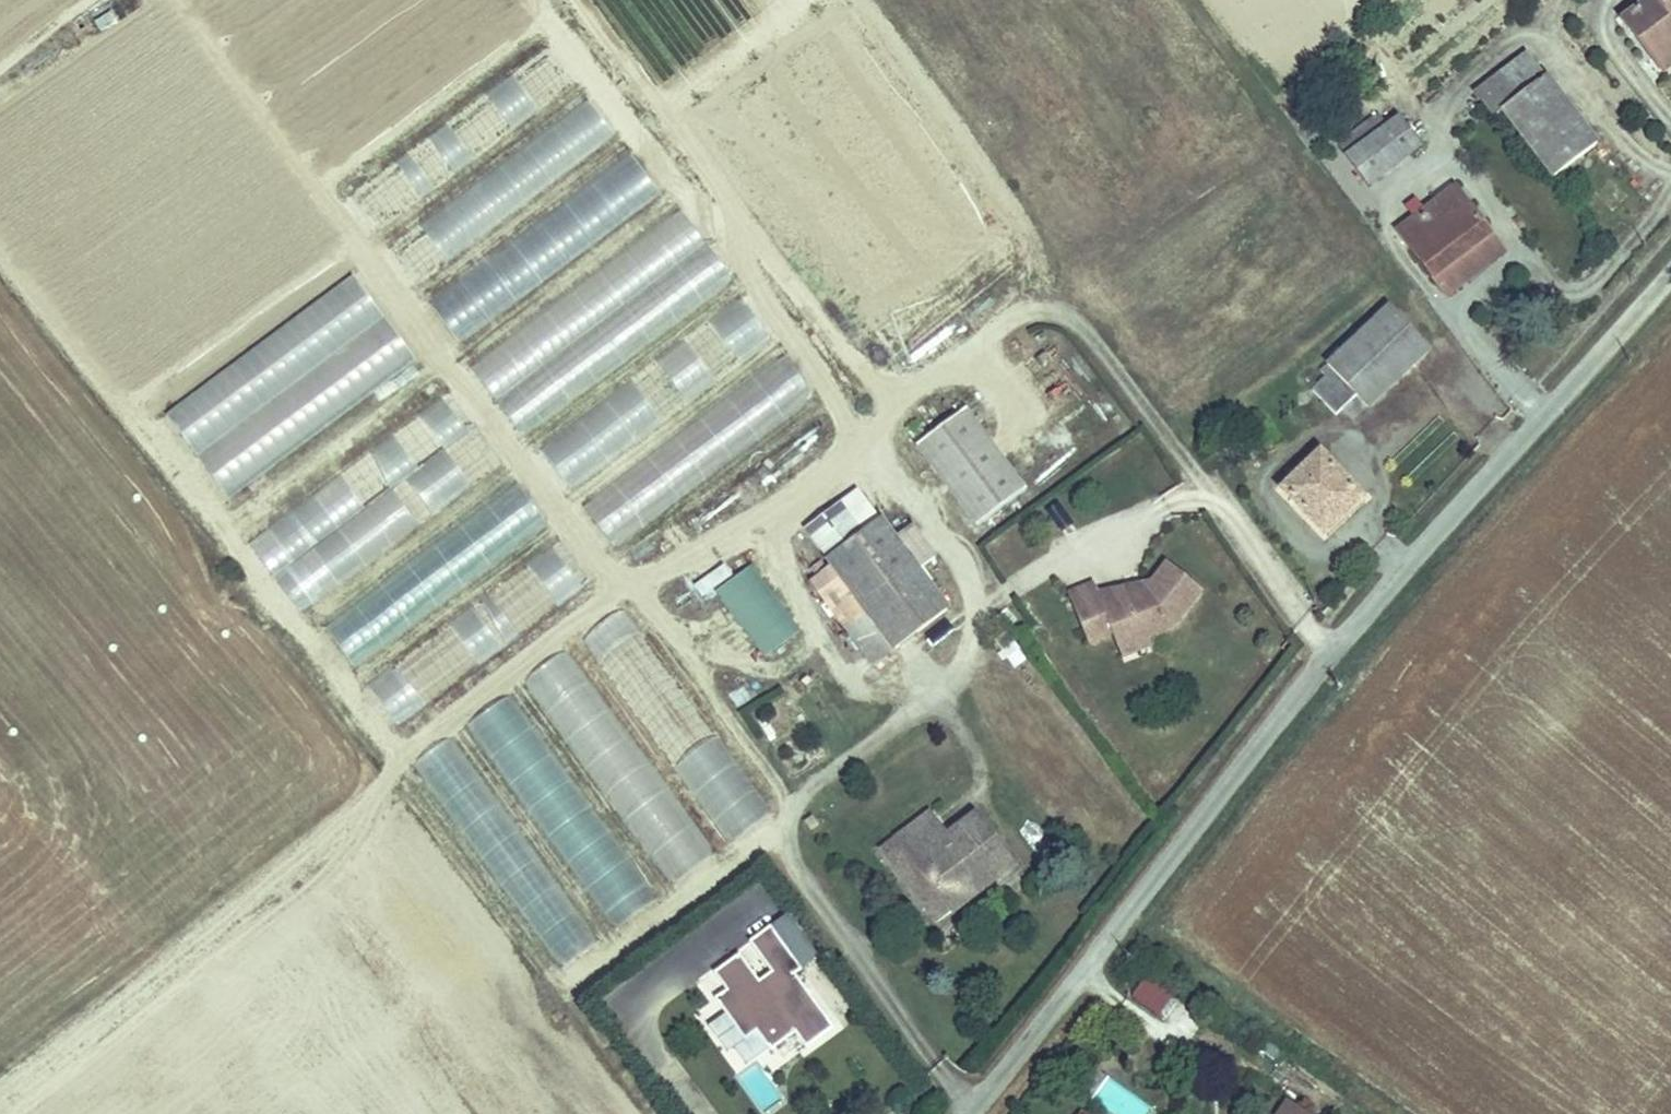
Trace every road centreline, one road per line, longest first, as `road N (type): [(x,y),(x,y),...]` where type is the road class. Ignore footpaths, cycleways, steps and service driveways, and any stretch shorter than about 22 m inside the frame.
road 1 (unclassified): [(970,1113),(1392,577),(1670,269)]
road 2 (track): [(650,580),(587,609),(424,735),(395,742),(363,722),(0,262)]
road 3 (track): [(545,0),(853,417),(857,445),(841,471)]

